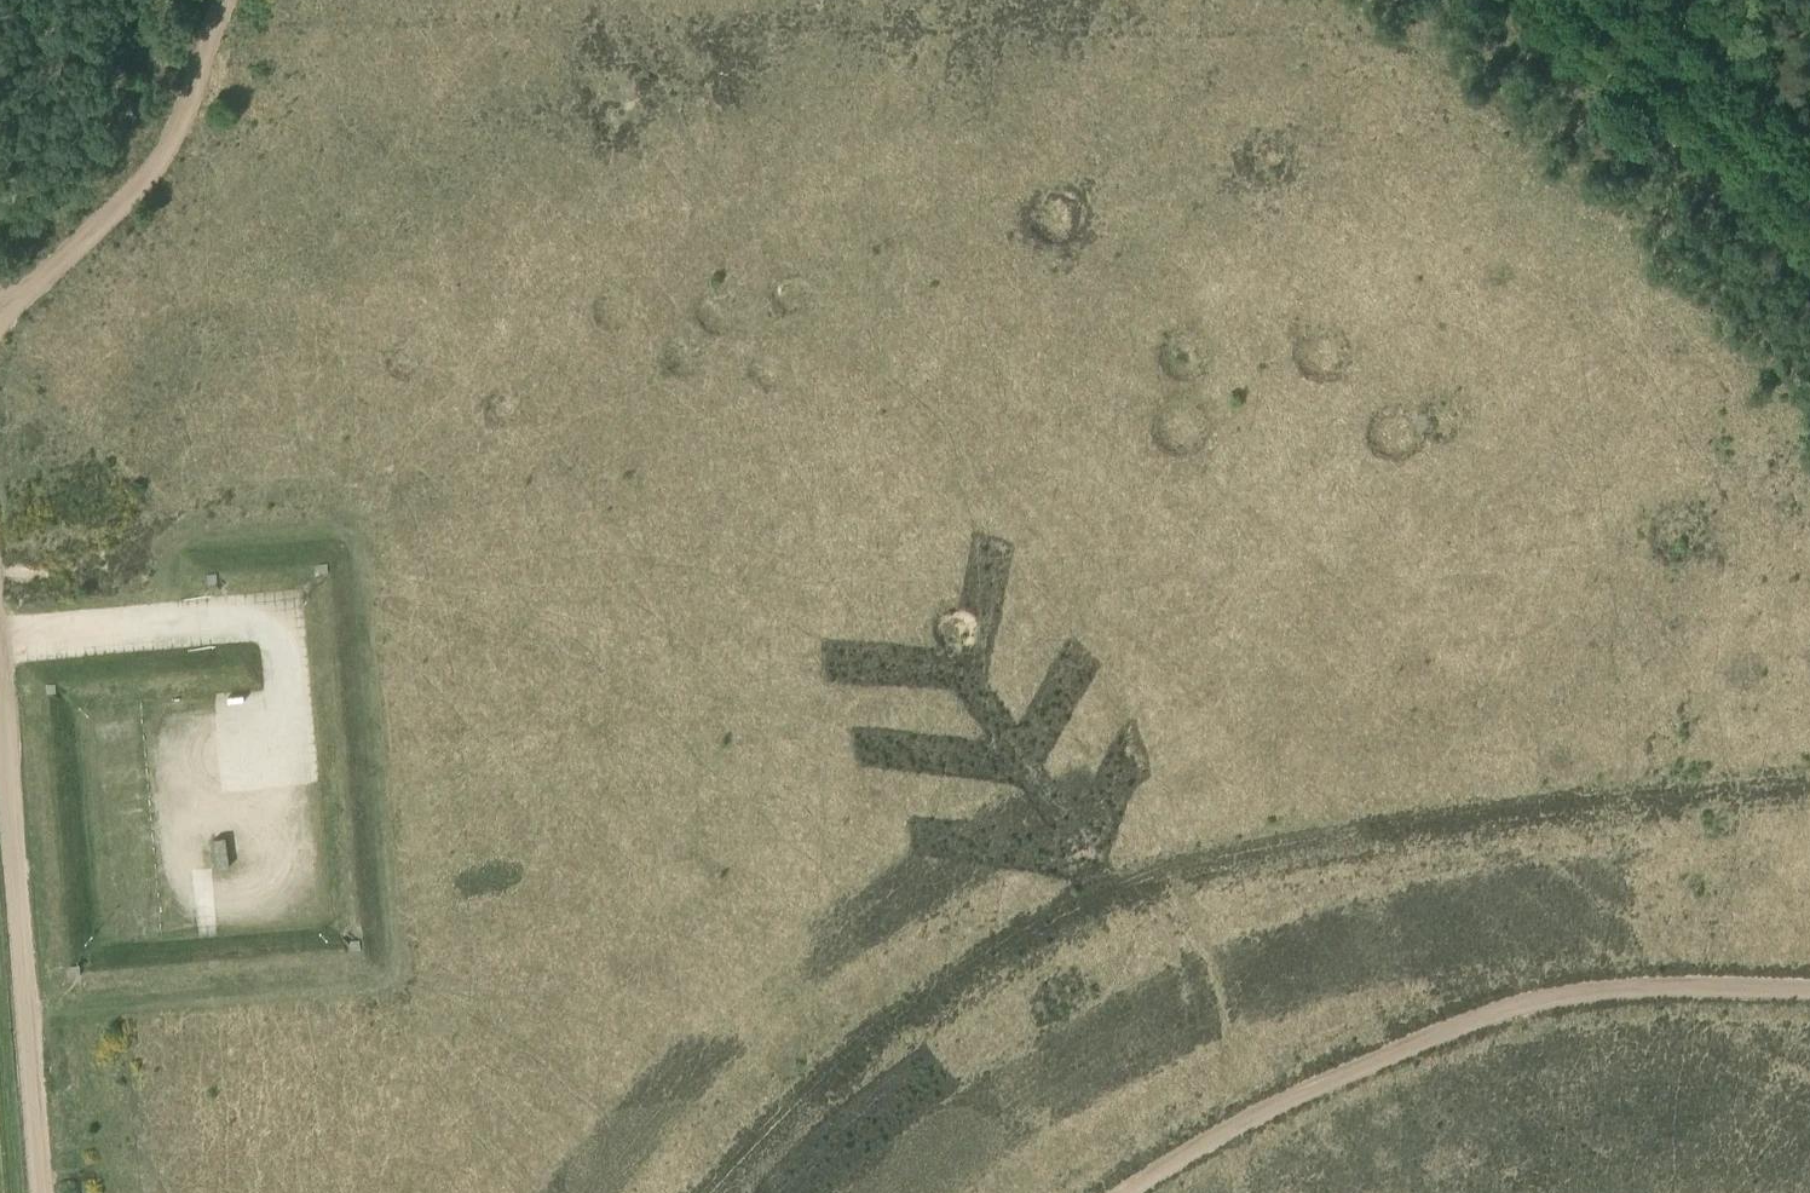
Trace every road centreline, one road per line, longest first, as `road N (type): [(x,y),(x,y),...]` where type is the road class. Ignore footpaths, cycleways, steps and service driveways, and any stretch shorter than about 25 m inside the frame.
road 1 (track): [(1134,1192),(1339,1078),(1547,997),(1684,988),(1809,993)]
road 2 (track): [(38,1192),(0,711)]
road 3 (track): [(0,307),(87,238),(159,157),(227,0)]
road 4 (track): [(1579,0),(1809,205)]

